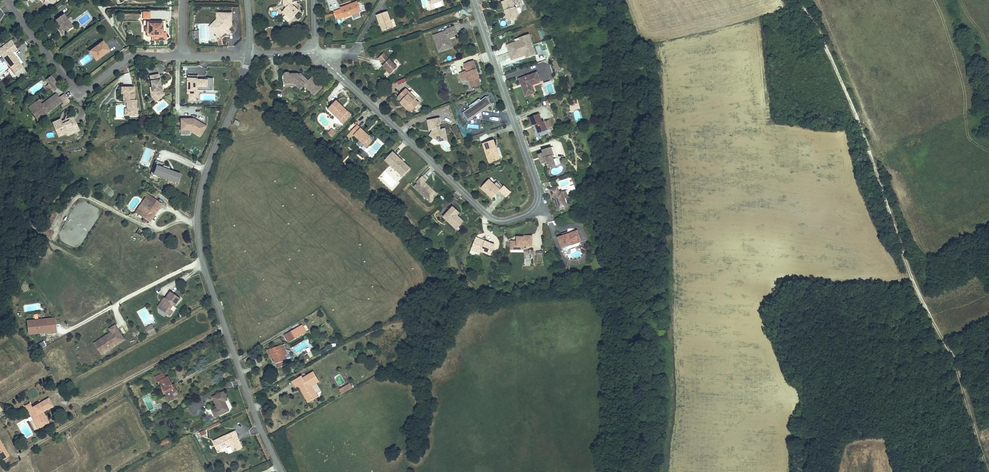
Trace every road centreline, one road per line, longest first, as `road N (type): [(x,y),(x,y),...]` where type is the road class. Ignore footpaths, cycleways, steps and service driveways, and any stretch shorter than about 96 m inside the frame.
road 1 (residential): [(474,0),(537,201),(527,218),(501,222),(316,53)]
road 2 (track): [(797,0),(835,62),(919,293),(956,356),(988,466)]
road 3 (residential): [(282,471),(232,352),(197,221),(203,170),(236,104),(247,56)]
road 4 (residential): [(182,56),(133,57),(89,88),(76,88),(6,0)]

